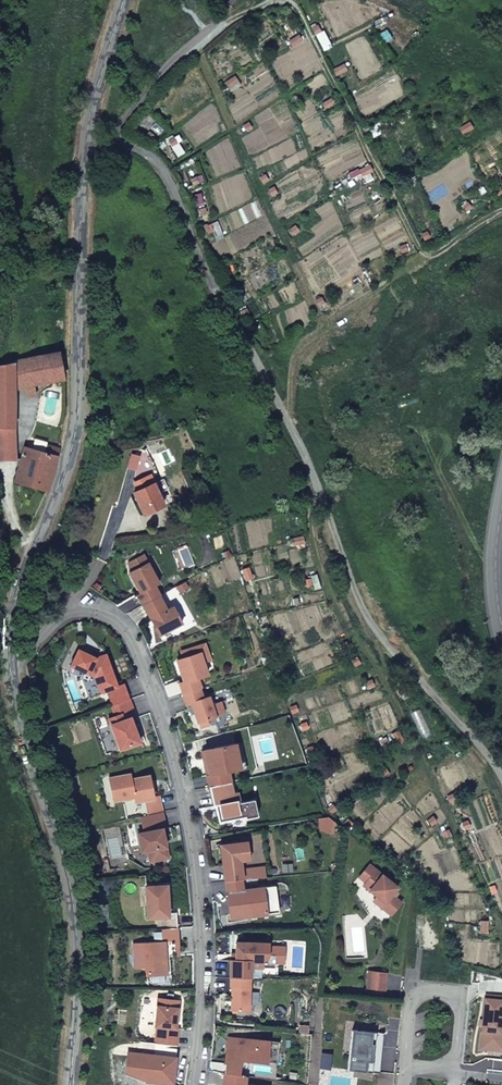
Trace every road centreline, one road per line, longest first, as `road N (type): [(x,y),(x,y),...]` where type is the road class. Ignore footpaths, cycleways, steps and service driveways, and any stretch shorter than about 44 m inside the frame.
road 1 (track): [(501,775),(376,631),(308,460),(164,170),(133,148),(86,137)]
road 2 (unclassified): [(23,582),(73,454),(86,137),(125,0)]
road 3 (residential): [(192,1084),(199,916),(184,797),(154,702),(128,635),(111,619),(23,582)]
road 4 (unclassified): [(70,1084),(78,982),(71,890),(8,657),(23,582)]
road 5 (track): [(291,424),(292,354),(300,344),(501,214)]
road 6 (track): [(427,261),(290,0)]
road 7 (track): [(287,0),(230,21),(86,137)]
road 8 (residential): [(408,1069),(454,1073),(461,994),(416,992)]

